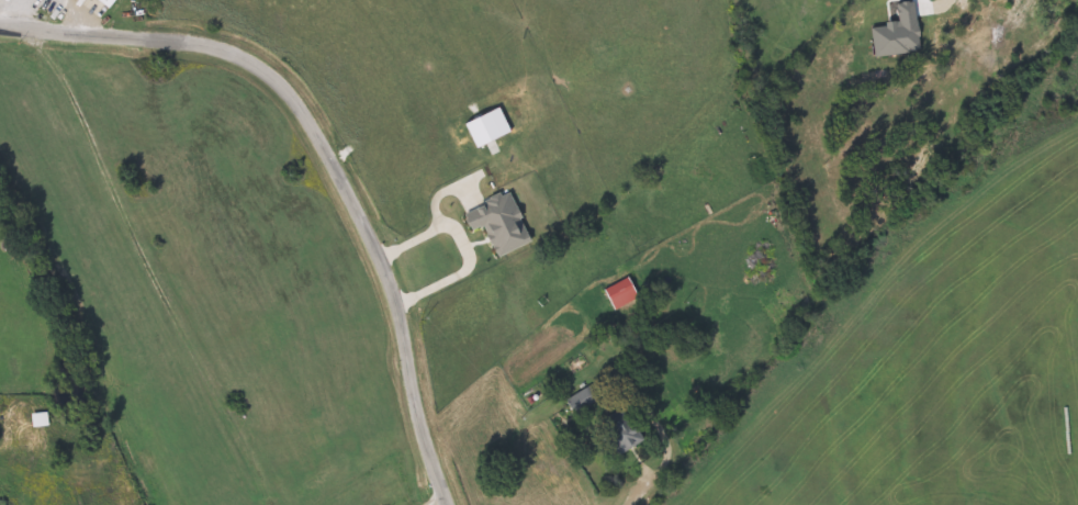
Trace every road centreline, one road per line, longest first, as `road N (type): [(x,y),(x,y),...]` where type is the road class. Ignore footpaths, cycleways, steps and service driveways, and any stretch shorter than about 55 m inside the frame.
road 1 (residential): [(443,504),(413,414),(383,279),(292,106),(260,74),(199,44),(0,26)]

